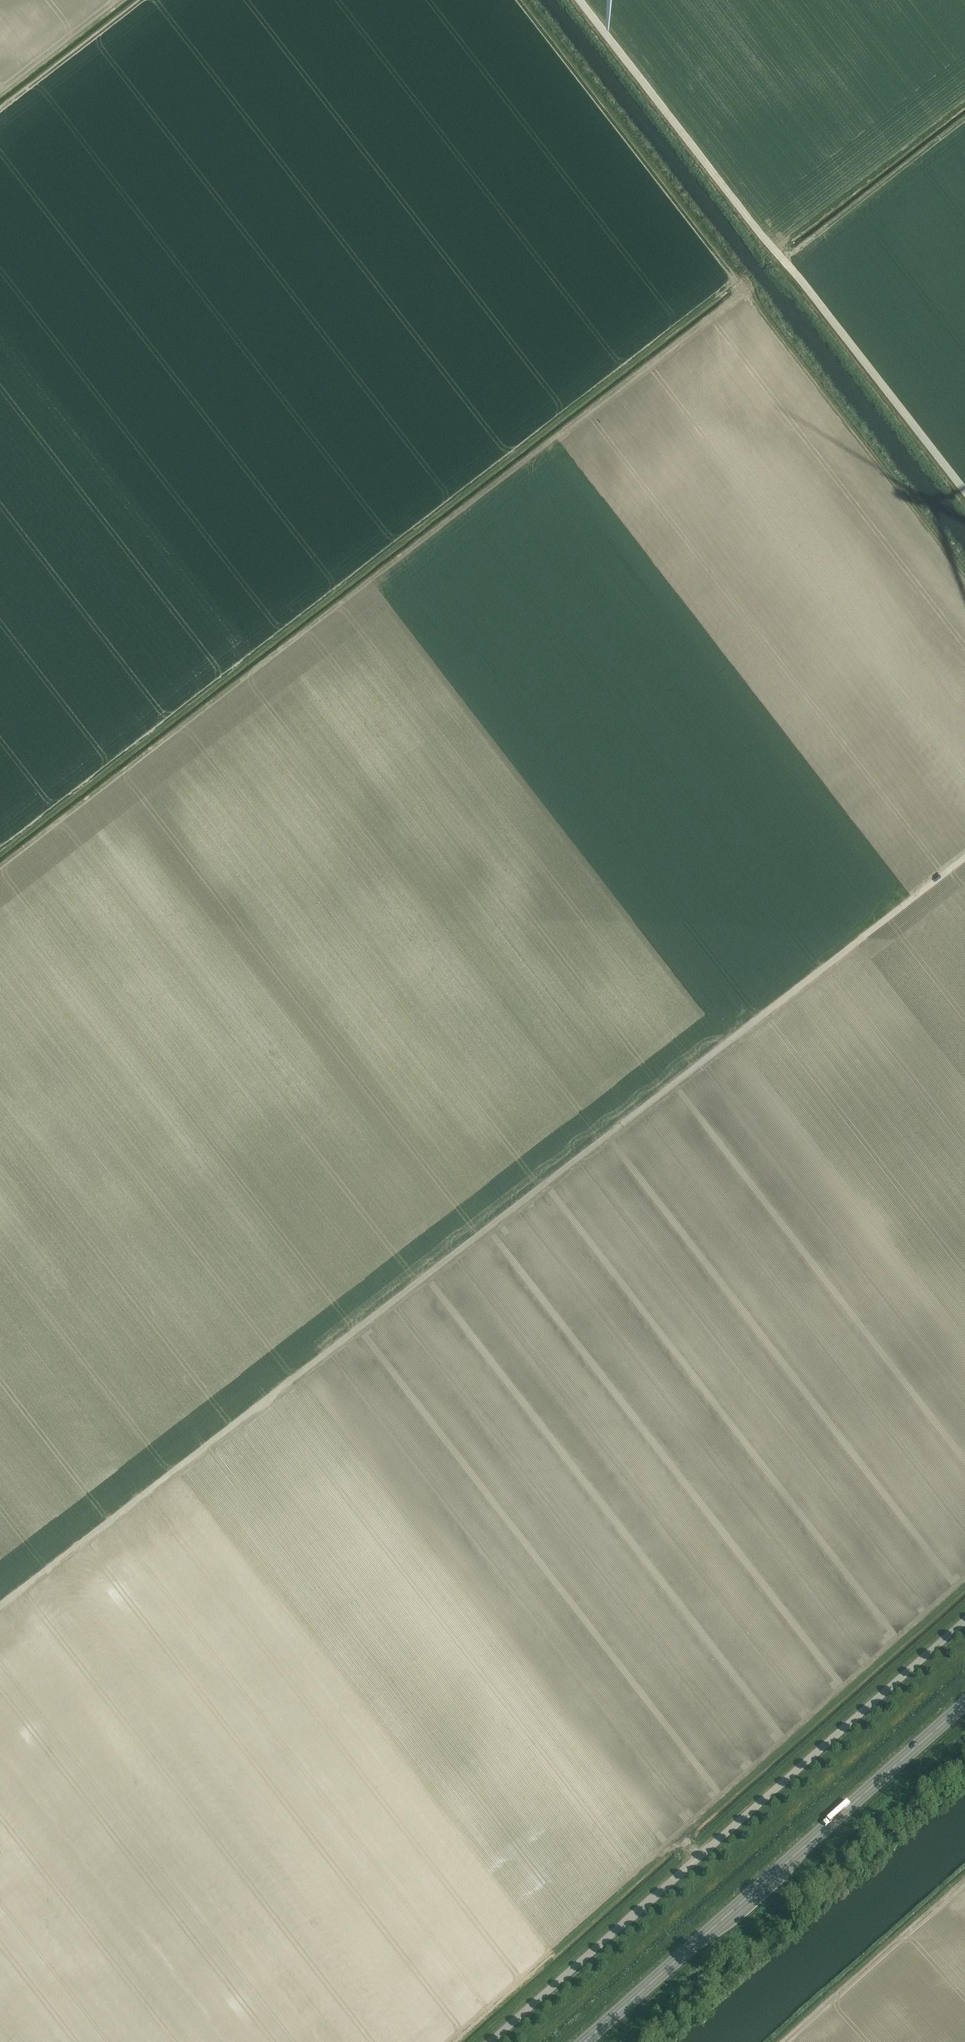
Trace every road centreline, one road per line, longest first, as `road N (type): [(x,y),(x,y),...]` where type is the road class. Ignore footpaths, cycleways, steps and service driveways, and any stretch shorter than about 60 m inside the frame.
road 1 (unclassified): [(489,2041),(964,1619)]
road 2 (trunk): [(584,2041),(964,1702)]

